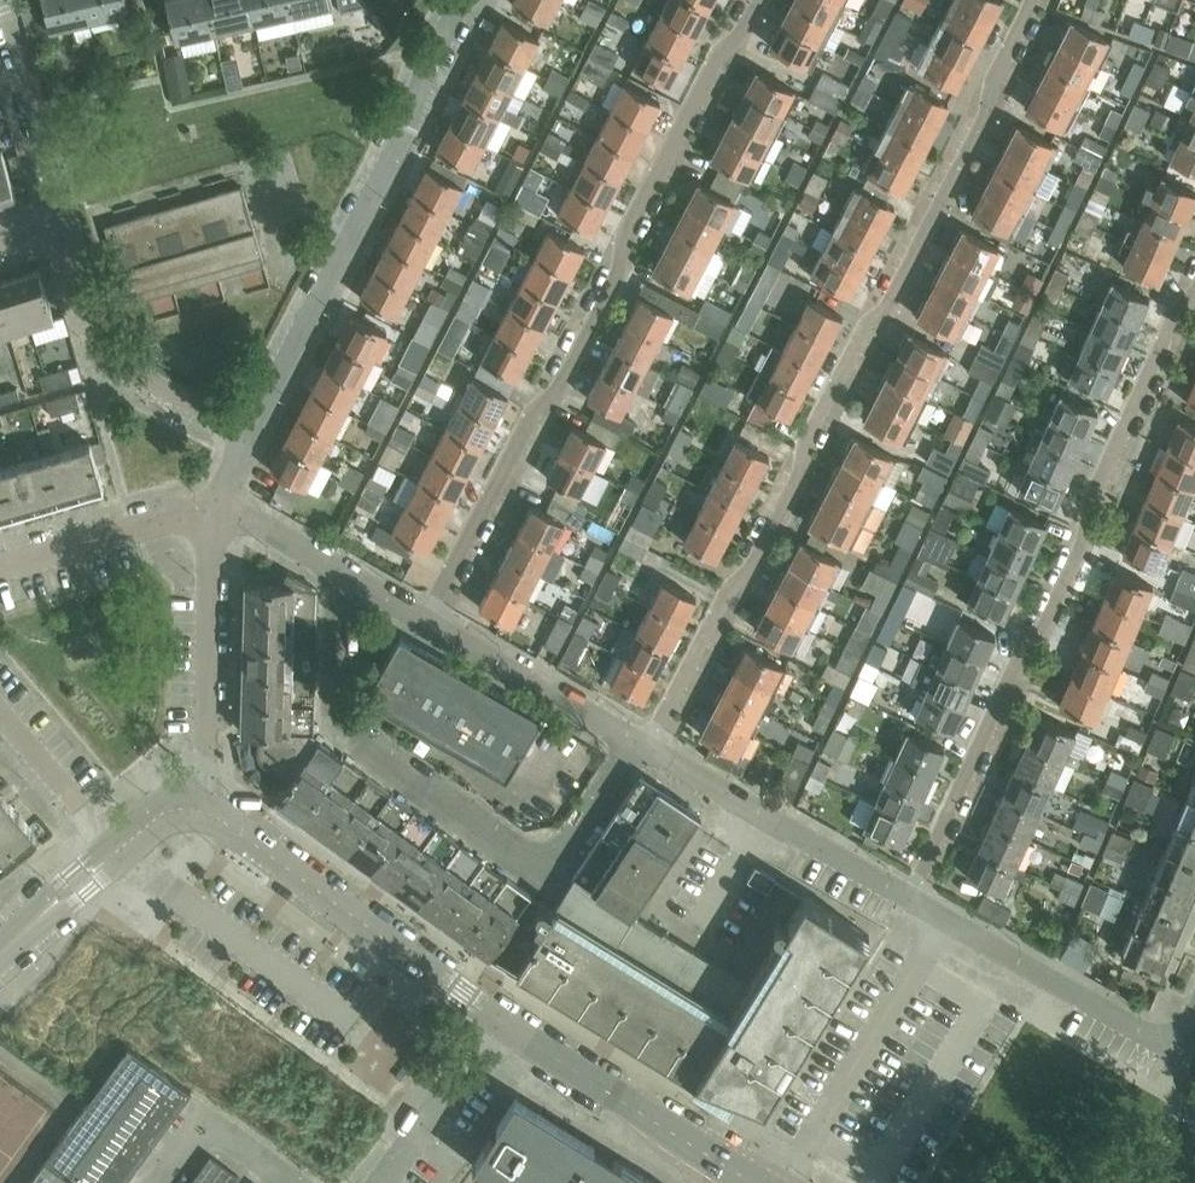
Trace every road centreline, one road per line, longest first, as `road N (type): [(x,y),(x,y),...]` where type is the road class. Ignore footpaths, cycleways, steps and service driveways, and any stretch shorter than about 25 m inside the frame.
road 1 (residential): [(1033,0),(995,75),(987,116),(896,298),(865,329),(806,440),(799,477),(758,559),(726,591),(647,746)]
road 2 (residential): [(426,620),(530,417),(563,383),(622,266),(628,228),(718,53),(760,0)]
road 3 (residential): [(910,897),(1019,658),(1045,627),(1082,545),(1090,501),(1173,320),(1194,293)]
road 4 (residential): [(636,740),(550,873),(336,726),(336,568)]
road 5 (residential): [(248,433),(405,131),(463,0)]
road 6 (residential): [(492,1019),(211,816),(188,807)]
road 7 (residential): [(950,920),(790,1182)]
road 8 (unclassified): [(749,1182),(492,1019)]
road 9 (residential): [(647,746),(910,897)]
road 10 (residential): [(188,807),(203,751),(211,507)]
road 11 (residential): [(248,433),(113,358),(70,222)]
road 12 (residential): [(950,920),(1161,1040),(1185,1037),(1194,1022)]
road 13 (residential): [(426,620),(636,740)]
road 14 (residential): [(70,222),(2,0)]
road 15 (residential): [(0,568),(211,507)]
road 16 (residential): [(377,1182),(492,1019)]
road 17 (residential): [(0,715),(117,855)]
road 18 (residential): [(288,1182),(202,1123),(160,1182)]
road 19 (residential): [(0,954),(117,855)]
road 20 (residential): [(211,507),(236,511),(336,568)]

